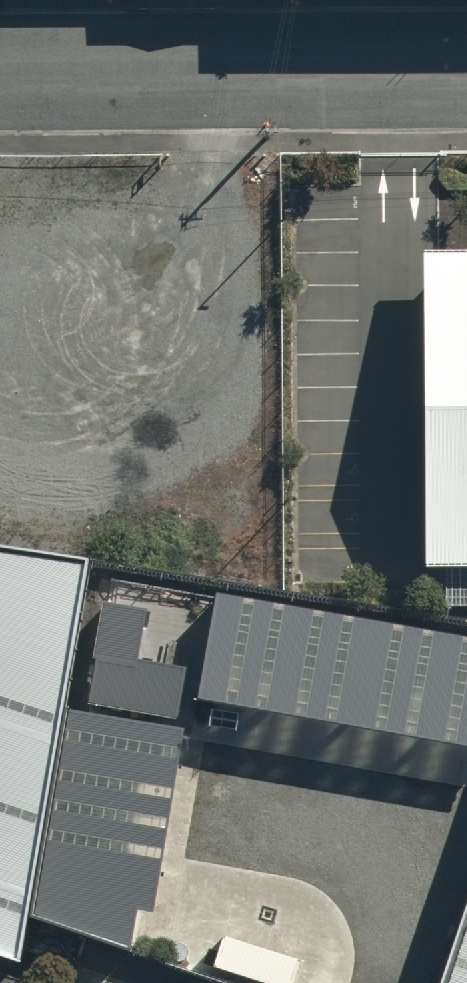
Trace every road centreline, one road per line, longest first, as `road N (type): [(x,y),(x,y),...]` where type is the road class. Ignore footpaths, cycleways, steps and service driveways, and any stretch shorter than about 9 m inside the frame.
road 1 (unclassified): [(0,86),(466,84)]

